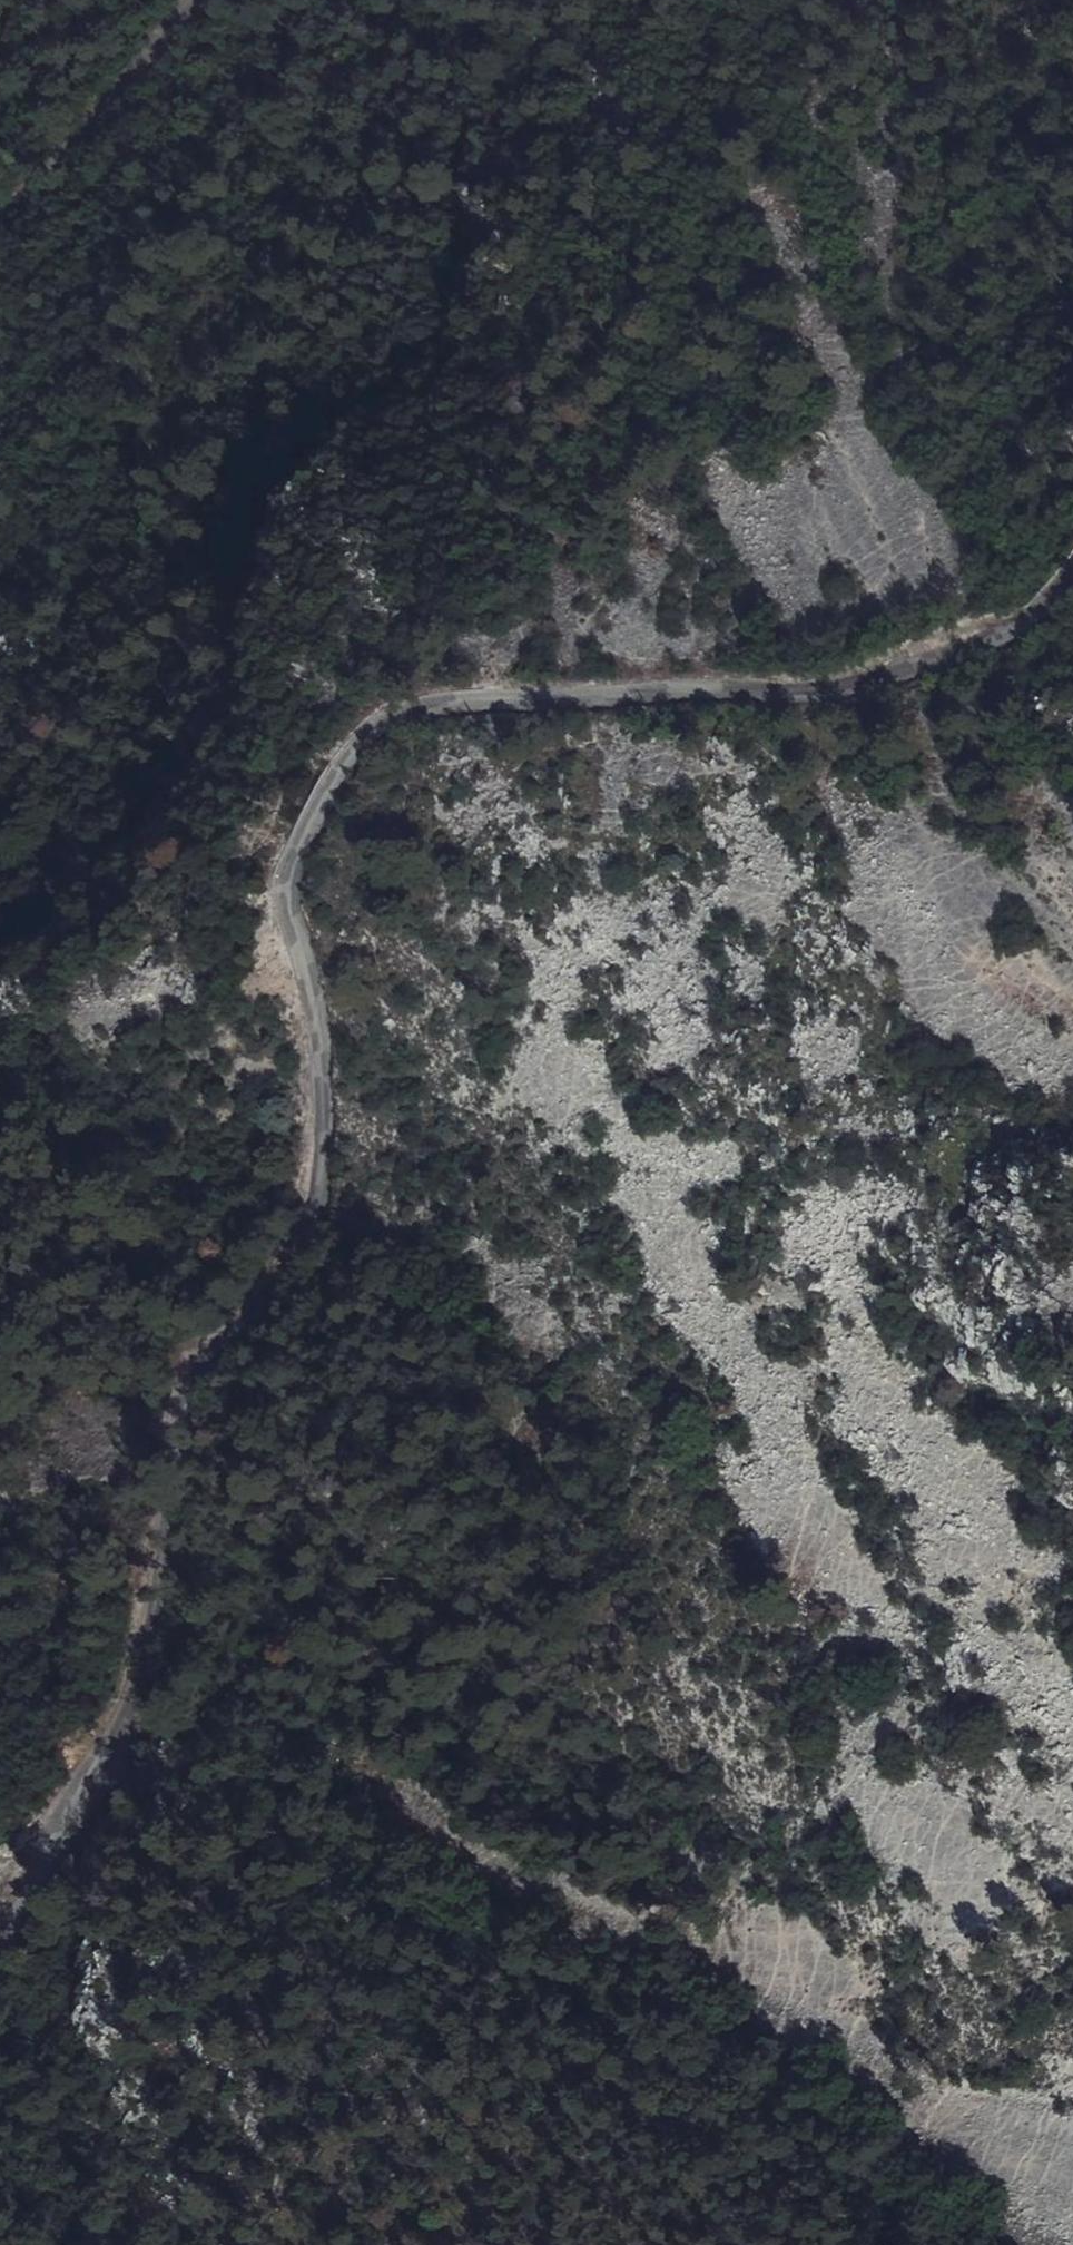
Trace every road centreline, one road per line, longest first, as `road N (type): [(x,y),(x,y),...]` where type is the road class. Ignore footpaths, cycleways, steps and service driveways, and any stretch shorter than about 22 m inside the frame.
road 1 (unclassified): [(0,1943),(89,1797),(130,1696),(199,1397),(292,1265),(319,1210),(322,1055),(290,896),(301,843),(366,740),(415,709),(477,698),(882,689),(985,657),(1027,631),(1072,574)]
road 2 (track): [(0,221),(208,0)]

